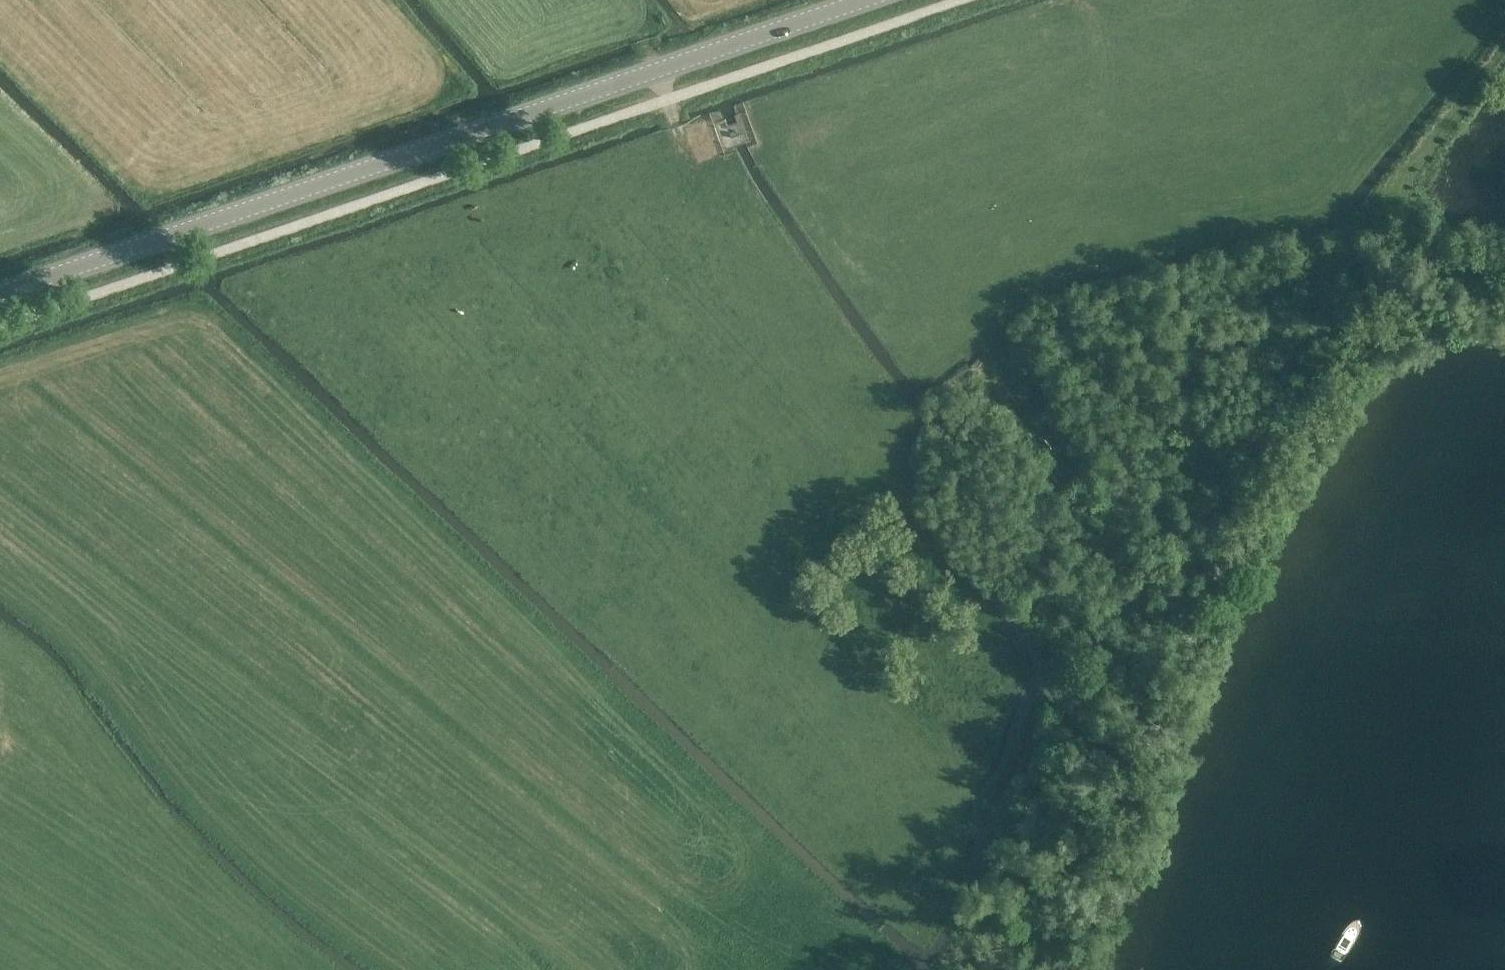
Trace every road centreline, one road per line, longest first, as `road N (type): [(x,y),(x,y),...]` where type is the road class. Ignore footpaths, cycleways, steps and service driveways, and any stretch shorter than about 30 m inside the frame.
road 1 (secondary): [(0,295),(873,0)]
road 2 (track): [(632,19),(661,72),(715,243)]

